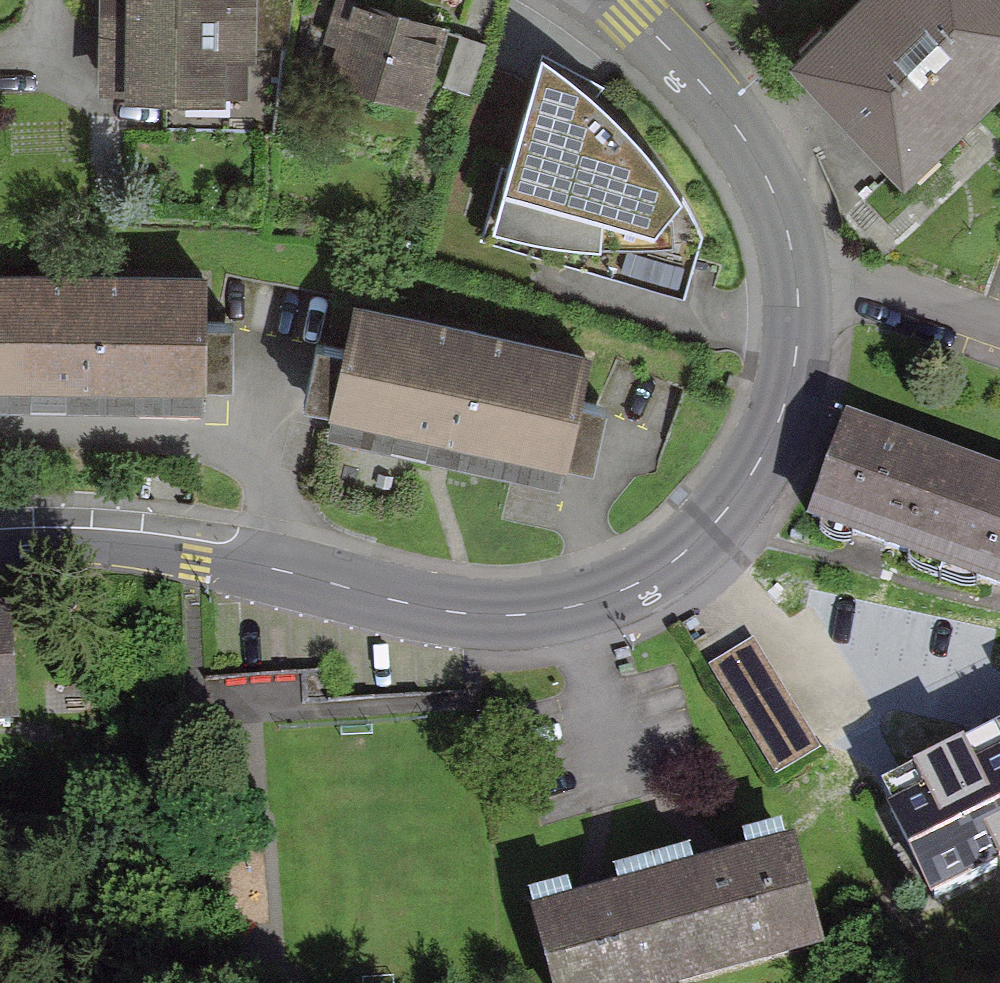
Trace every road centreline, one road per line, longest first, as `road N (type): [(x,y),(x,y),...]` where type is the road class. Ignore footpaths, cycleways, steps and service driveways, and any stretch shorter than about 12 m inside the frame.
road 1 (residential): [(351,586),(481,615),(613,594),(709,533),(780,419),(798,346),(795,268),(774,194),(708,91),(621,0)]
road 2 (residential): [(0,435),(94,431),(239,446),(351,586)]
road 3 (residential): [(0,536),(127,538),(351,586)]

